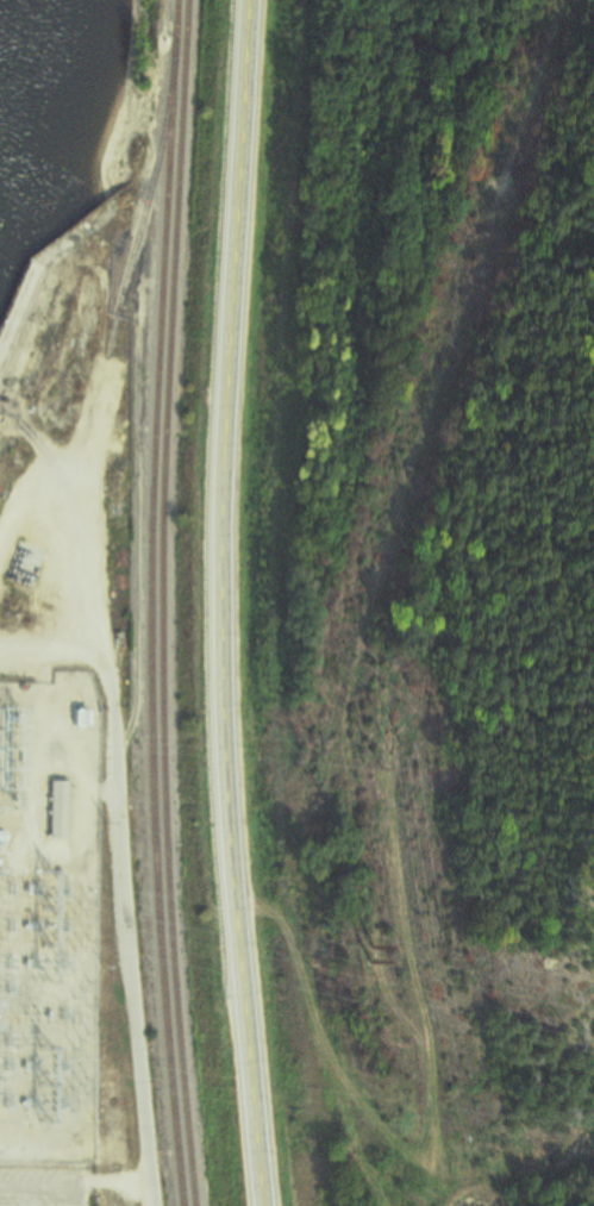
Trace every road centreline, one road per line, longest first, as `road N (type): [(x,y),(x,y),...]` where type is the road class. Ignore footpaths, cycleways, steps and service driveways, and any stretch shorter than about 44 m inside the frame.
road 1 (primary): [(266,1205),(230,824),(226,506),(253,0)]

